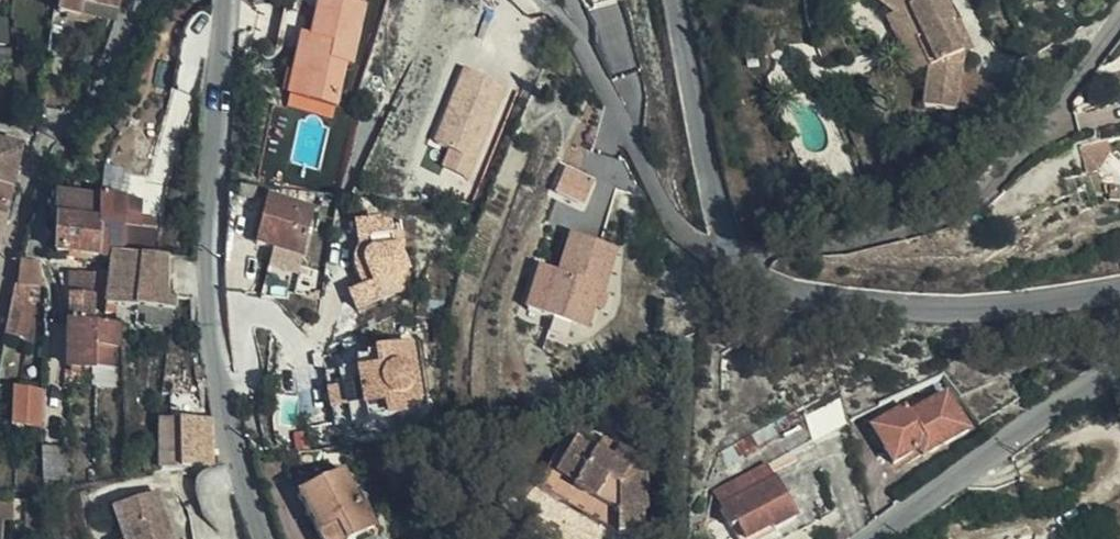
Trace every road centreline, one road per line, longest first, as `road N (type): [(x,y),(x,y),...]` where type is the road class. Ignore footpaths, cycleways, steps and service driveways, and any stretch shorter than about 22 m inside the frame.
road 1 (residential): [(1119,287),(1026,305),(900,305),(784,290),(745,270),(717,226),(670,0)]
road 2 (residential): [(228,0),(210,176),(215,331),(228,432),(269,538)]
road 3 (residential): [(870,538),(1119,368)]
road 4 (residential): [(0,261),(29,170),(72,130),(135,0)]

